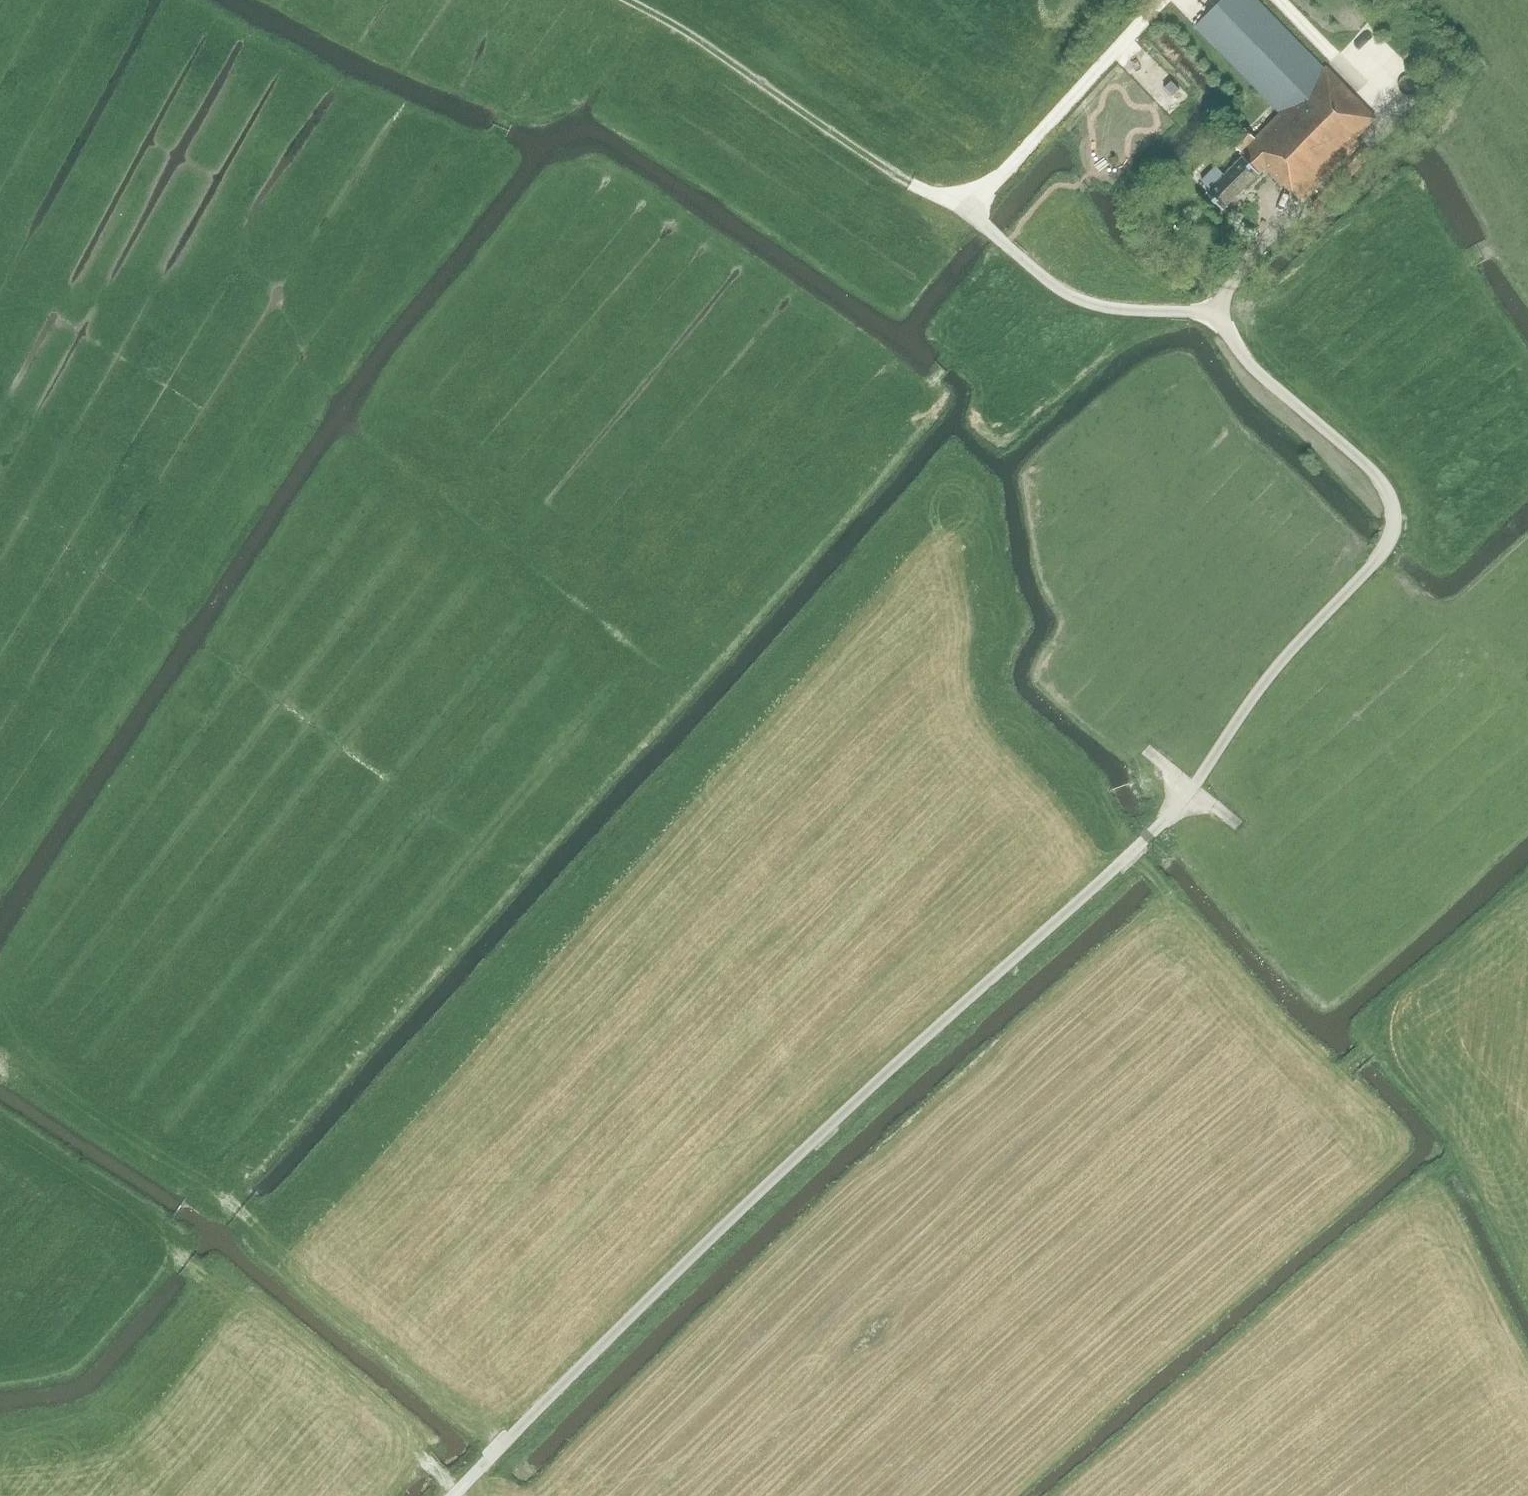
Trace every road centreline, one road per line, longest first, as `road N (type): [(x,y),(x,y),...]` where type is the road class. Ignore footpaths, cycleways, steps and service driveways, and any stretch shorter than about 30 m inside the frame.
road 1 (unclassified): [(455,1495),(1157,837),(1281,665),(1383,559),(1402,527),(1399,508),(1257,377),(1213,311),(1122,310),(1068,297),(960,206)]
road 2 (track): [(960,206),(608,0)]

